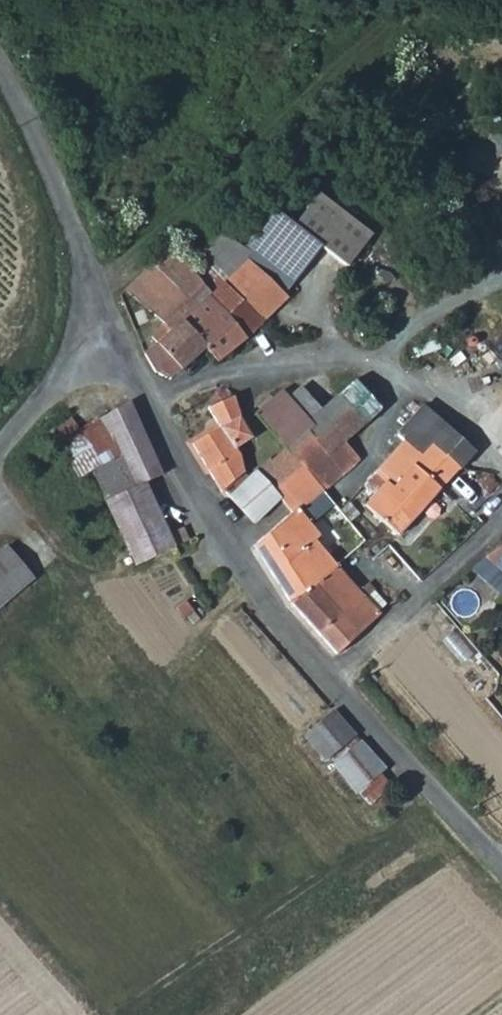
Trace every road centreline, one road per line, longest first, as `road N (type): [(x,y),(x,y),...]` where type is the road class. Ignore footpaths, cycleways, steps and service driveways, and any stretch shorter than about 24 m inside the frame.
road 1 (unclassified): [(501,866),(276,623),(143,399)]
road 2 (residential): [(143,399),(205,375),(327,356),(398,370),(501,460)]
road 3 (unclassified): [(108,345),(49,169),(0,78)]
road 4 (unclassified): [(108,345),(0,459)]

